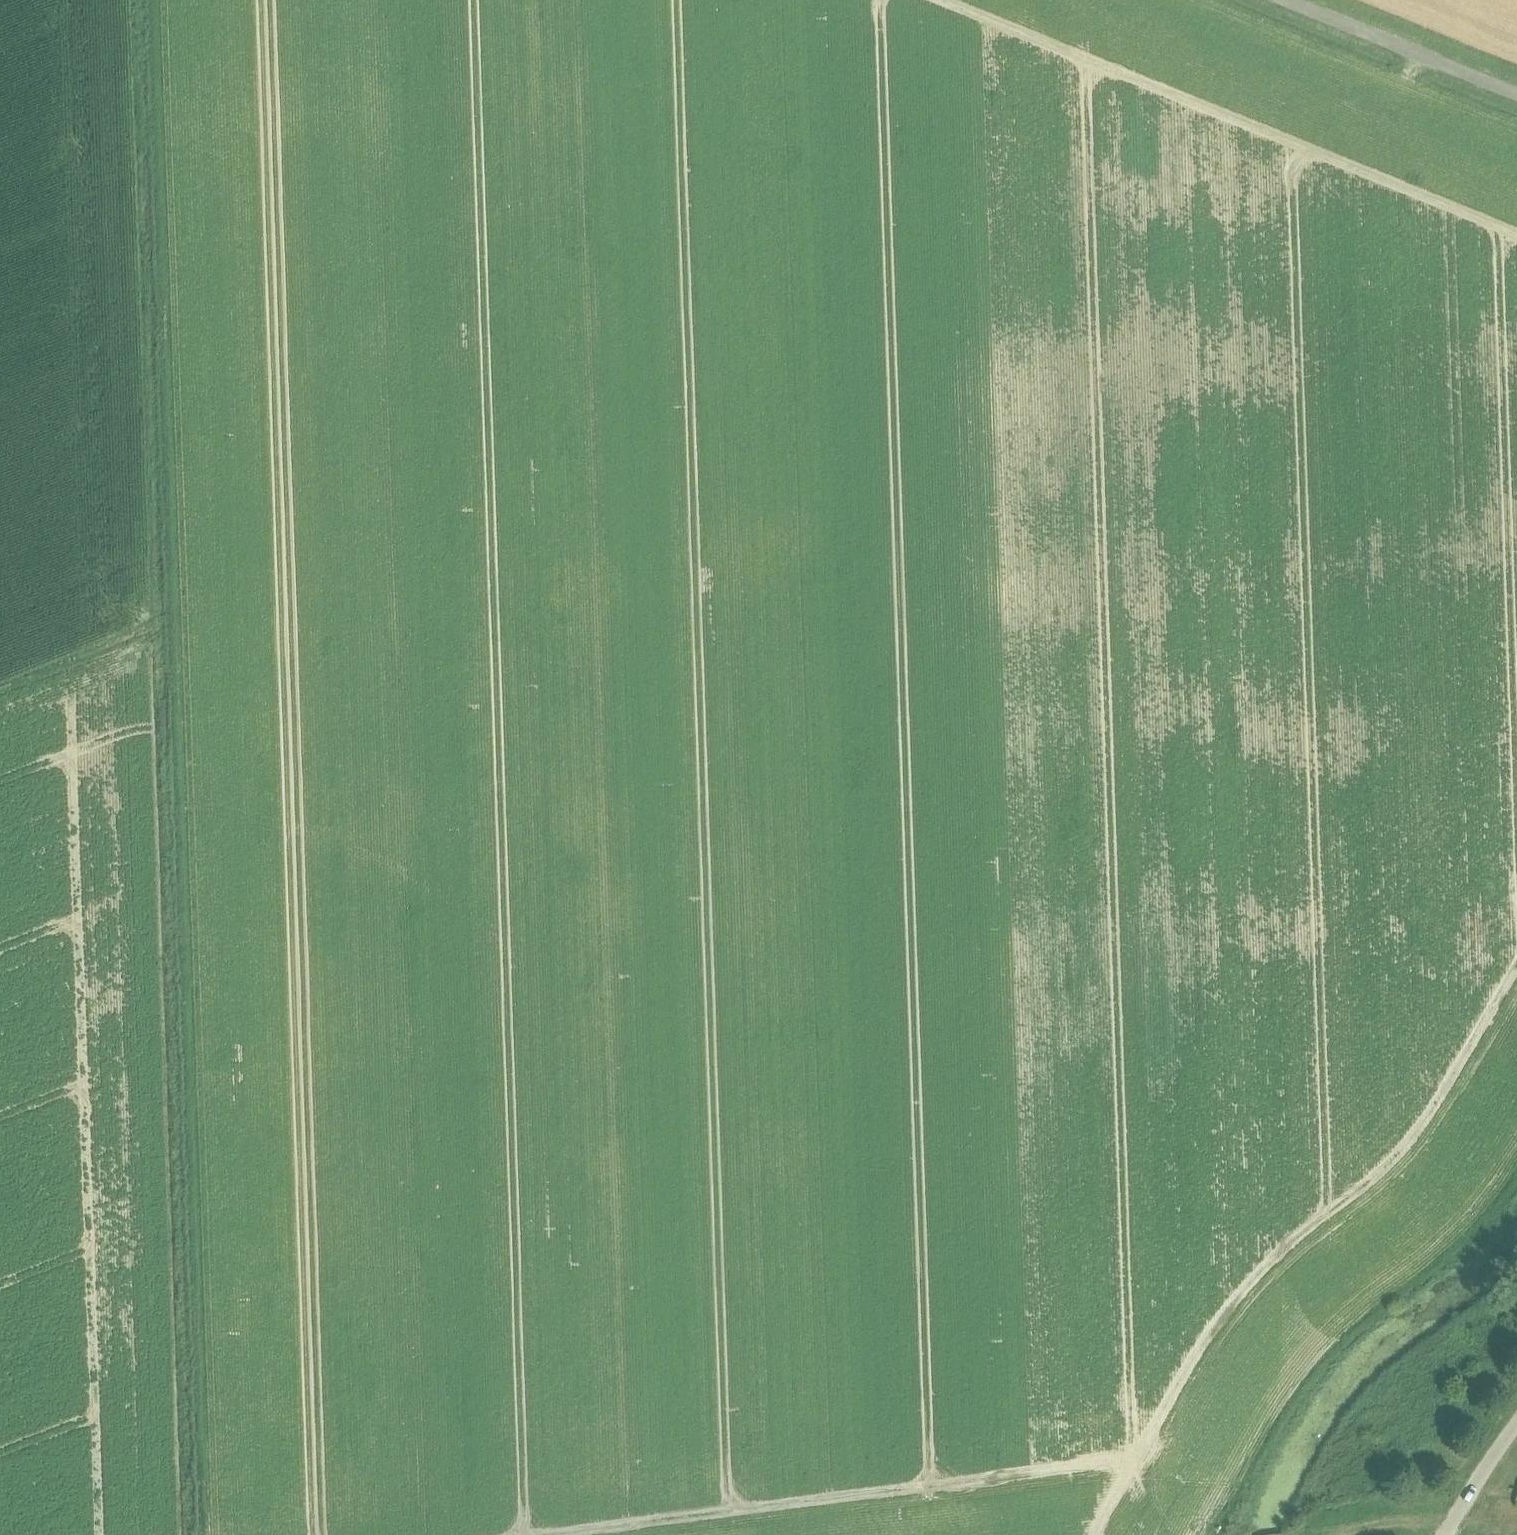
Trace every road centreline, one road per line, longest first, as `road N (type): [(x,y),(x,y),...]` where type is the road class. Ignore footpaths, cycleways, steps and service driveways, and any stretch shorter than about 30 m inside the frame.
road 1 (track): [(1516,101),(1270,0)]
road 2 (unclassified): [(1446,1534),(1516,1427)]

